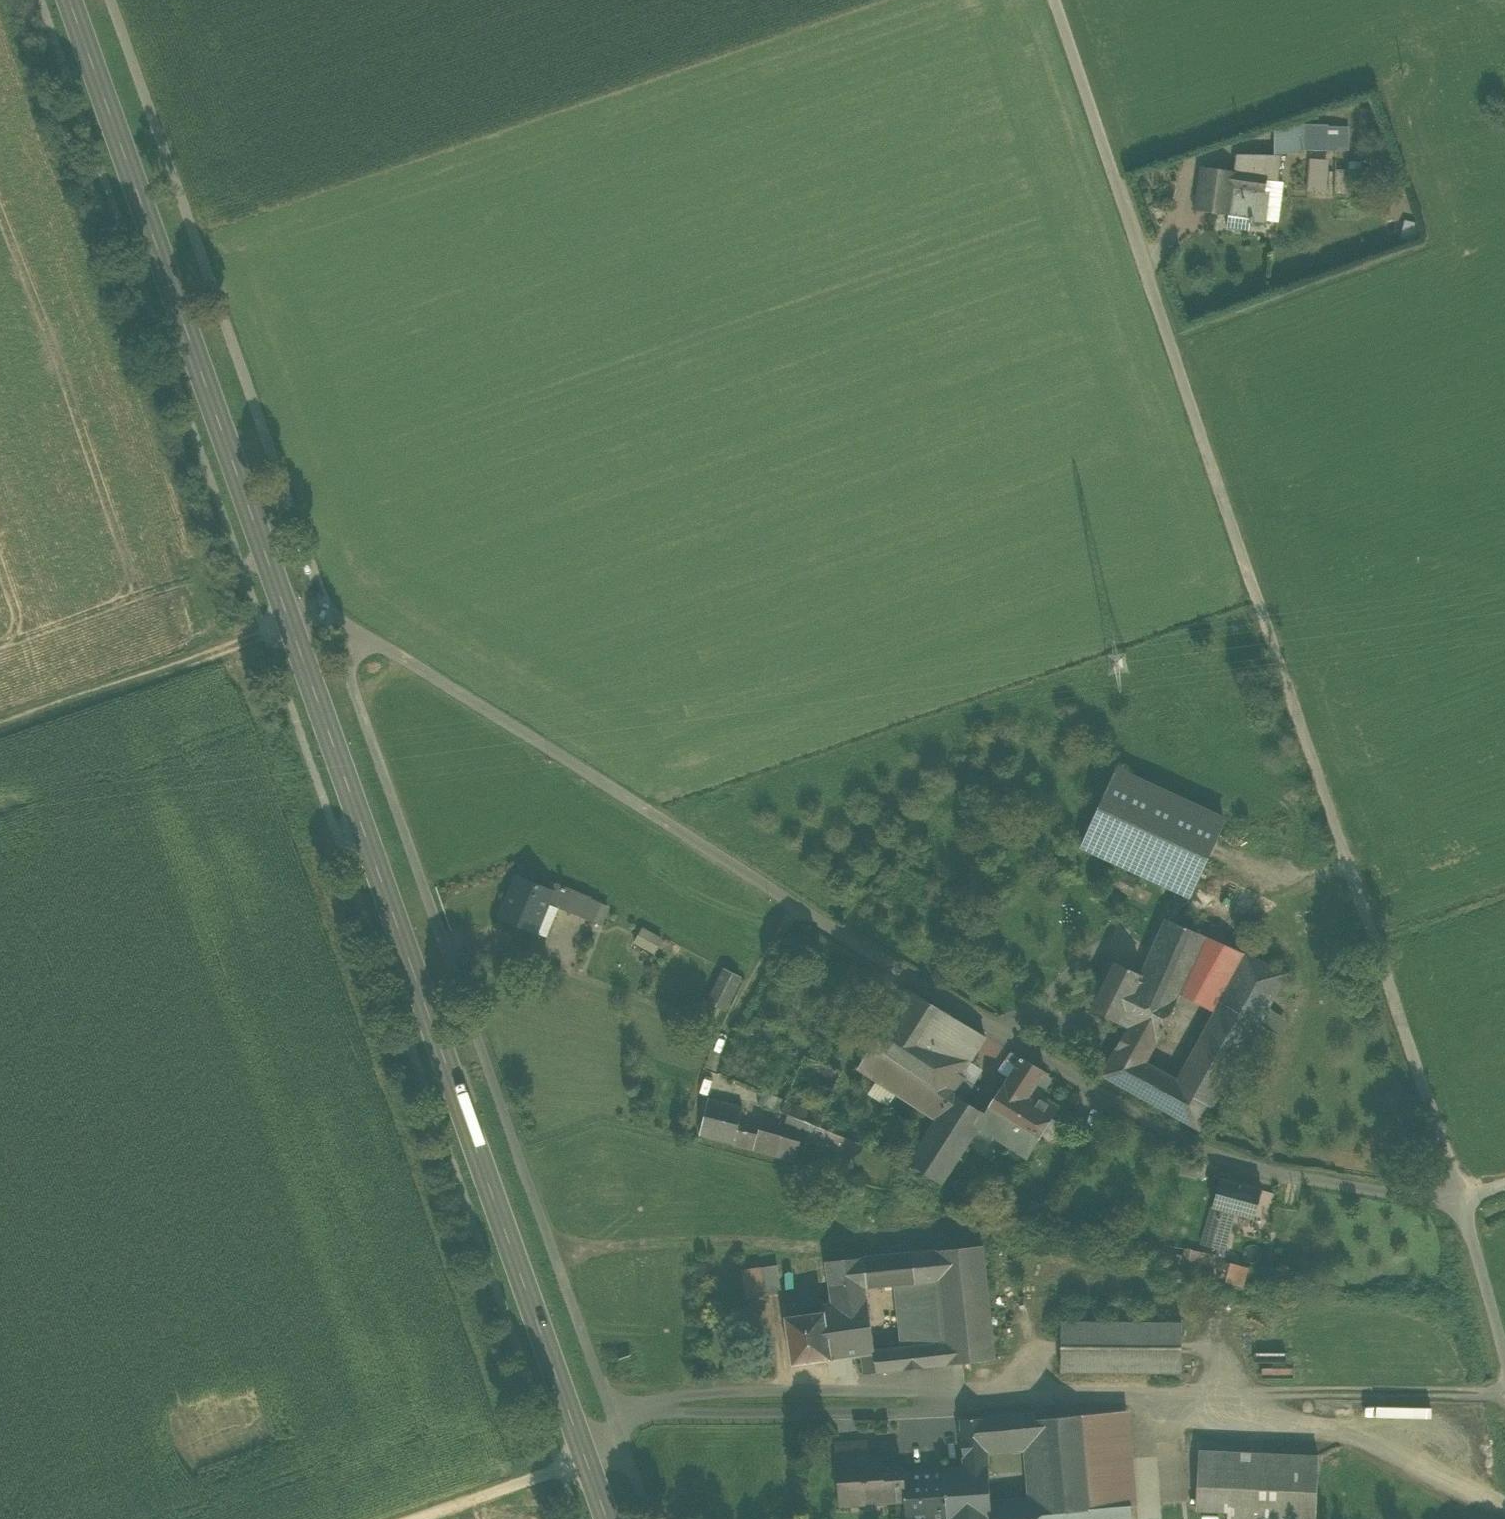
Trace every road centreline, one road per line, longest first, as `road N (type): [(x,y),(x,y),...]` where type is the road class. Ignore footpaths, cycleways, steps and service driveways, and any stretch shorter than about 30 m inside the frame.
road 1 (secondary): [(70,0),(608,1518)]
road 2 (unclassified): [(326,609),(886,965),(1213,1156),(1460,1204)]
road 3 (unclassified): [(1054,0),(1460,1204)]
road 4 (track): [(112,0),(326,609)]
road 5 (track): [(0,727),(326,609)]
road 6 (track): [(587,1460),(415,1518)]
road 7 (unclassified): [(1460,1204),(1504,1363)]

